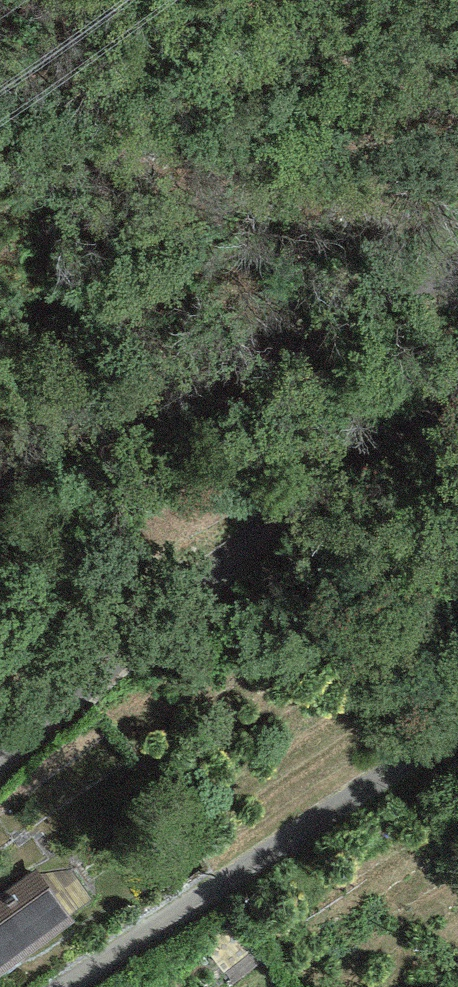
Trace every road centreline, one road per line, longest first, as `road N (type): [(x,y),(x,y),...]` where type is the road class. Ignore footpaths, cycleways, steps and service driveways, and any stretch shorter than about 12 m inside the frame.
road 1 (unclassified): [(457,370),(0,761)]
road 2 (unclassified): [(0,478),(457,267)]
road 3 (unclassified): [(65,986),(457,729)]

